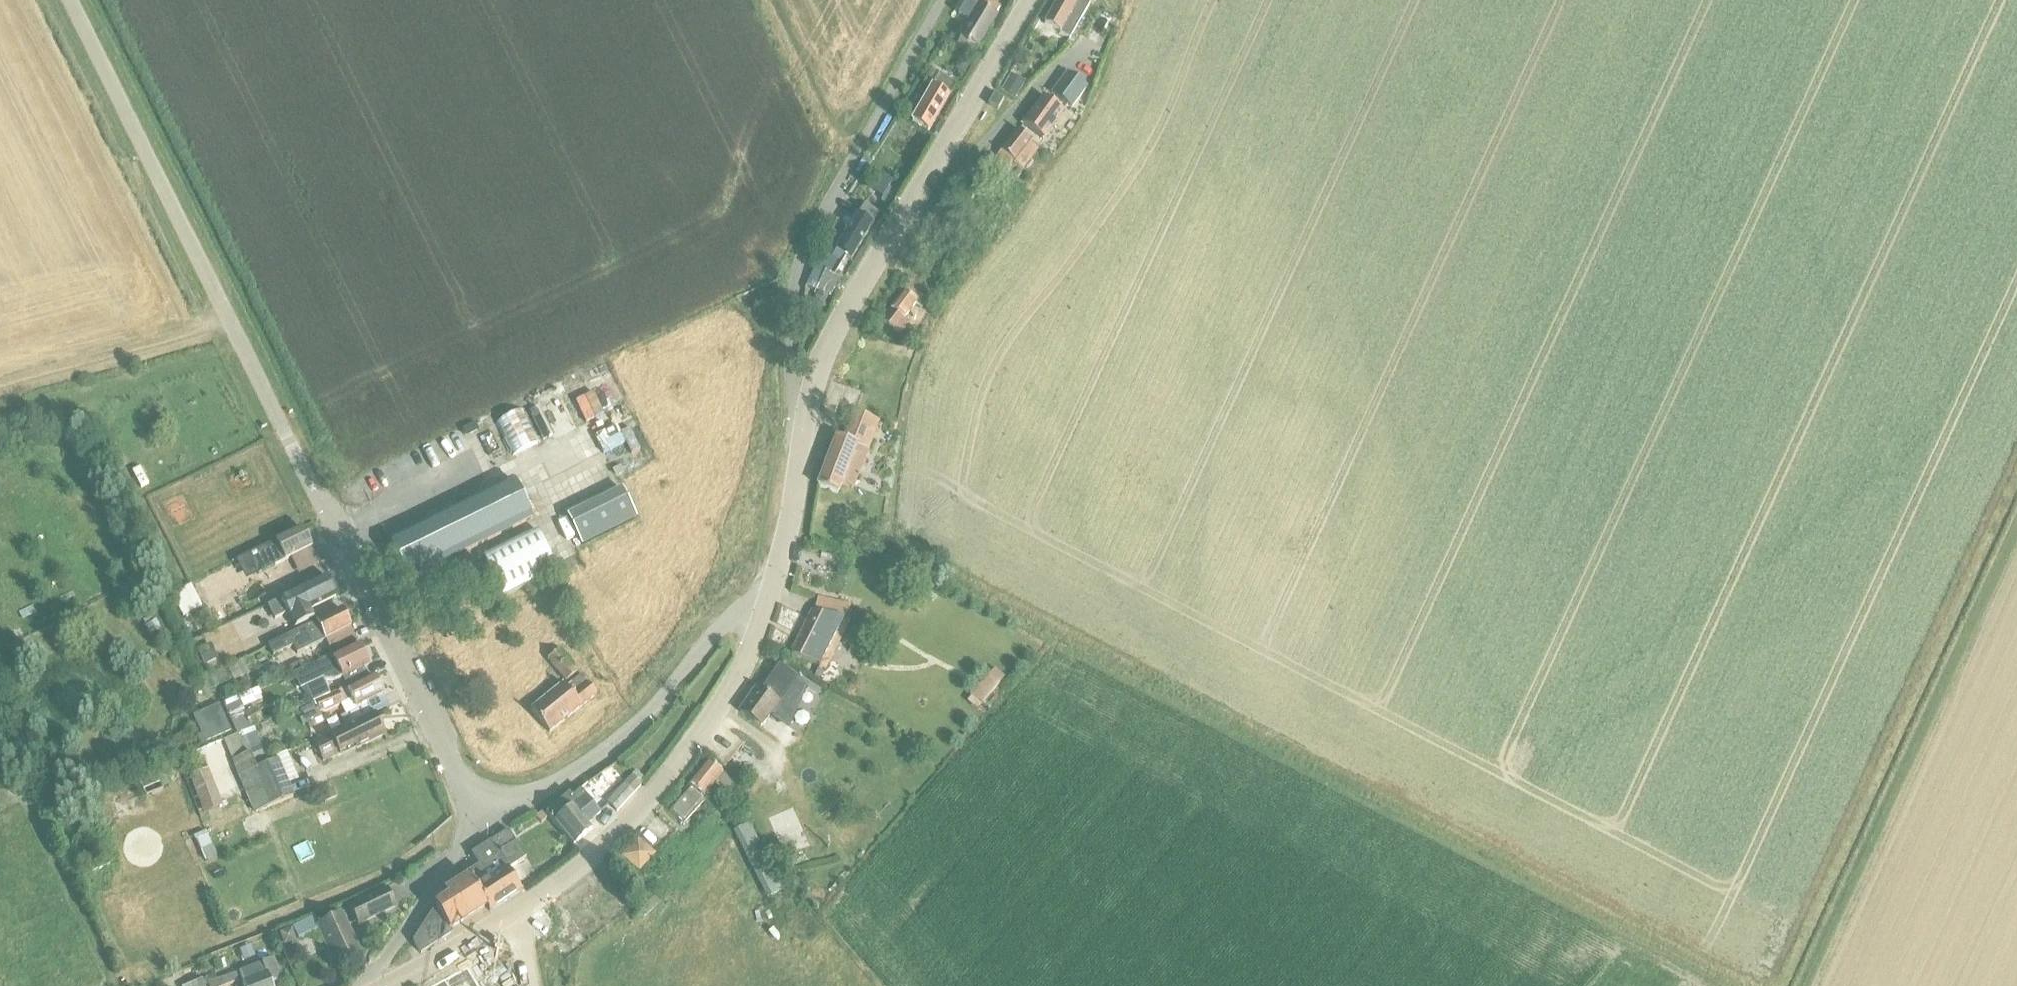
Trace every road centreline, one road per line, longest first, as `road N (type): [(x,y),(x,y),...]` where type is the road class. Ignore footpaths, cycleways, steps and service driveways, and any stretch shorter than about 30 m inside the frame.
road 1 (unclassified): [(482,811),(70,0)]
road 2 (residential): [(946,0),(797,279),(791,373),(809,425)]
road 3 (tertiary): [(512,914),(617,839),(706,733),(776,592)]
road 4 (unclassified): [(776,592),(725,627),(663,707),(543,789),(482,811)]
road 5 (tertiary): [(897,229),(1038,0)]
road 6 (residential): [(897,229),(920,224),(1035,90),(1089,54)]
road 7 (tertiary): [(809,425),(846,313),(897,229)]
road 8 (unclassified): [(482,811),(377,971),(379,985)]
road 9 (tertiary): [(776,592),(809,425)]
road 10 (tertiary): [(388,985),(512,914)]

